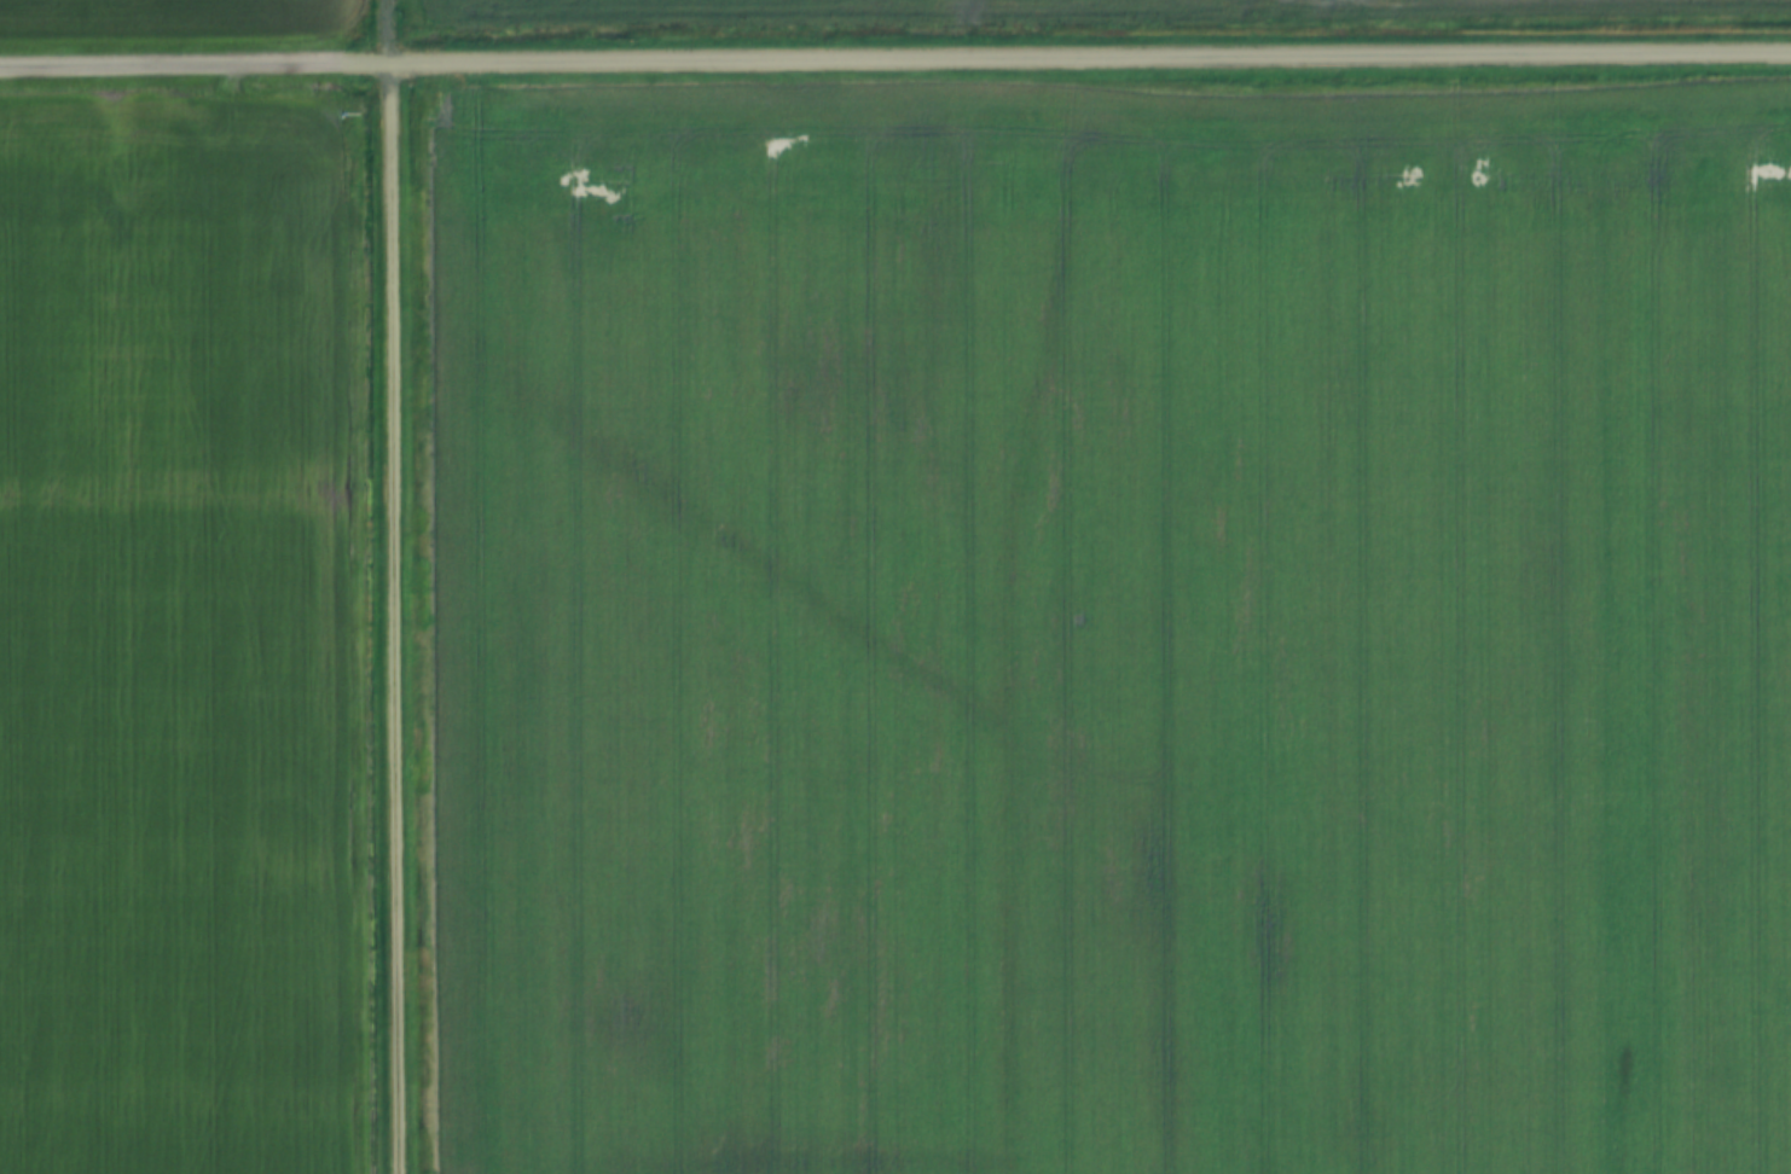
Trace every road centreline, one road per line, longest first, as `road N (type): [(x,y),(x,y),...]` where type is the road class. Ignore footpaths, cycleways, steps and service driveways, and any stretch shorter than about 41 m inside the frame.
road 1 (residential): [(1790,52),(0,66)]
road 2 (track): [(404,1173),(395,0)]

